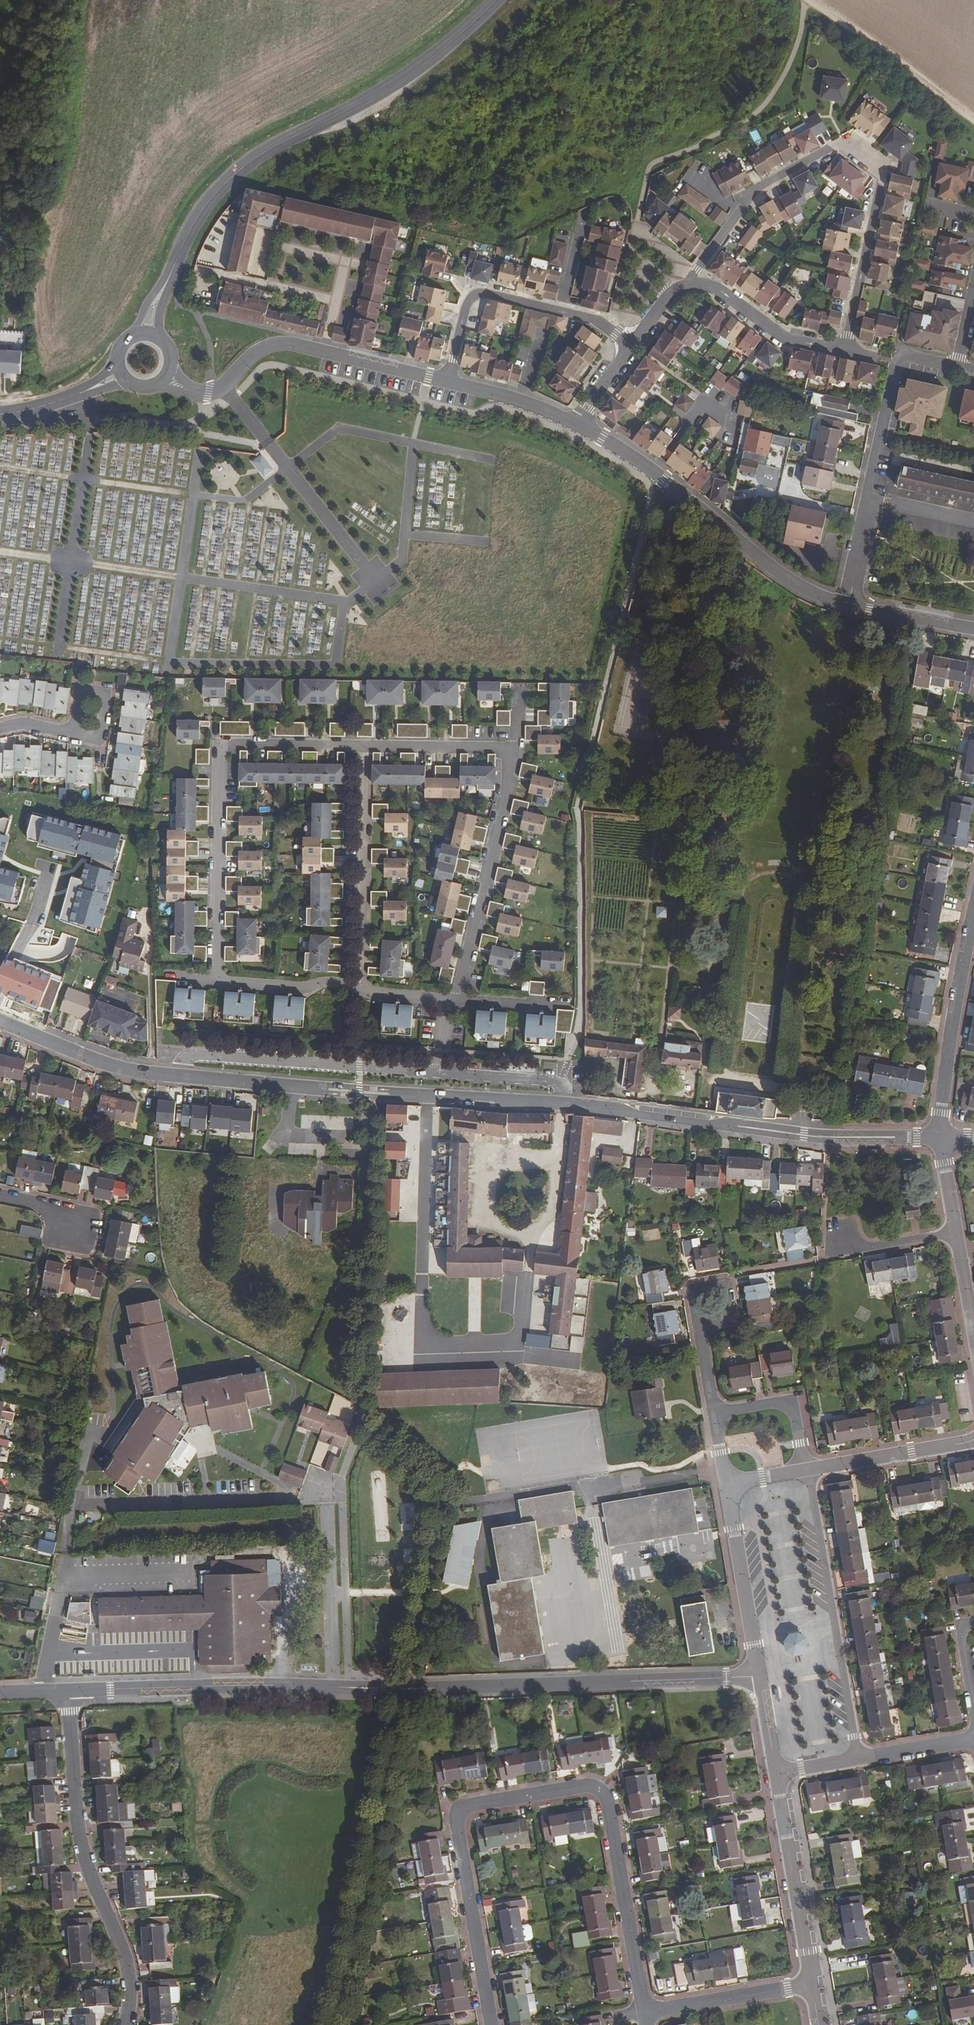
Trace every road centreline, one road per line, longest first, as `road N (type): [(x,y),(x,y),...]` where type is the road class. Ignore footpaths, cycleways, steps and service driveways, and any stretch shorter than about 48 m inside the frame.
road 1 (residential): [(68,1691),(760,1677)]
road 2 (residential): [(644,2014),(608,1806),(585,1787),(469,1807),(457,1819),(491,2024)]
road 3 (residential): [(689,284),(748,196),(840,143),(879,167),(880,187),(844,352)]
road 4 (secondary): [(496,0),(399,79),(270,148),(217,192),(170,275)]
road 5 (tertiary): [(566,1104),(179,1075)]
road 6 (residential): [(215,984),(220,745),(362,747)]
road 7 (tertiary): [(942,1137),(804,1135),(566,1104)]
road 8 (residential): [(125,2024),(129,1970),(79,1834),(68,1691)]
road 9 (residential): [(576,424),(665,478),(792,584),(847,607)]
road 10 (residential): [(167,376),(208,395),(260,350),(287,343),(449,382)]
road 11 (residential): [(858,1759),(811,1470)]
road 12 (residential): [(437,1074),(191,1054),(179,1075)]
road 13 (residential): [(449,382),(468,301),(479,293),(600,324),(632,346)]
road 14 (residential): [(516,749),(458,1001)]
road 15 (residential): [(362,989),(362,747)]
road 16 (residential): [(942,1137),(950,1041),(973,922)]
road 17 (tertiary): [(778,1773),(814,1983)]
road 18 (track): [(973,122),(808,0)]
road 19 (residential): [(847,607),(888,411)]
road 20 (tertiary): [(727,1486),(760,1677)]
road 21 (tertiary): [(179,1075),(130,1069),(0,1019)]
road 22 (residential): [(644,2014),(814,1983)]
road 23 (residential): [(689,284),(721,291),(790,340),(844,352)]
road 24 (residential): [(973,1439),(811,1470)]
road 25 (residential): [(362,747),(516,749)]
road 26 (residential): [(566,1104),(562,1082),(437,1074)]
road 27 (residential): [(362,989),(215,984)]
road 28 (residential): [(803,1471),(794,1415),(779,1402),(715,1414)]
road 29 (residential): [(449,382),(576,424)]
road 30 (residential): [(847,607),(973,630)]
road 31 (residential): [(843,1233),(857,1248),(958,1232)]

